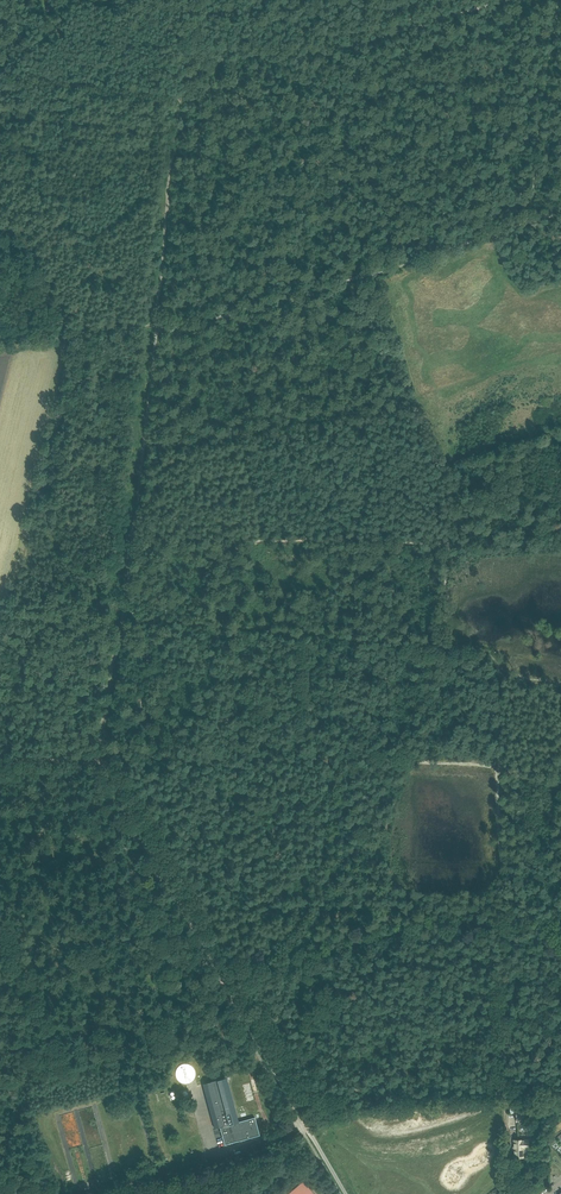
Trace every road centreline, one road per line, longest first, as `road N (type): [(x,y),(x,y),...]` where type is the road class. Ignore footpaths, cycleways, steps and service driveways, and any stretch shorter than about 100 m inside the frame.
road 1 (track): [(513,0),(183,103),(0,74)]
road 2 (track): [(305,1126),(102,761)]
road 3 (track): [(102,761),(492,766)]
road 4 (track): [(0,851),(78,922),(107,964),(127,1010),(130,1072),(158,1173)]
road 5 (track): [(122,614),(155,326)]
road 6 (track): [(374,269),(264,304),(155,326)]
road 7 (track): [(560,213),(374,269)]
road 8 (track): [(138,1178),(305,1126)]
road 9 (track): [(155,326),(0,344)]
road 10 (track): [(102,761),(122,614)]

